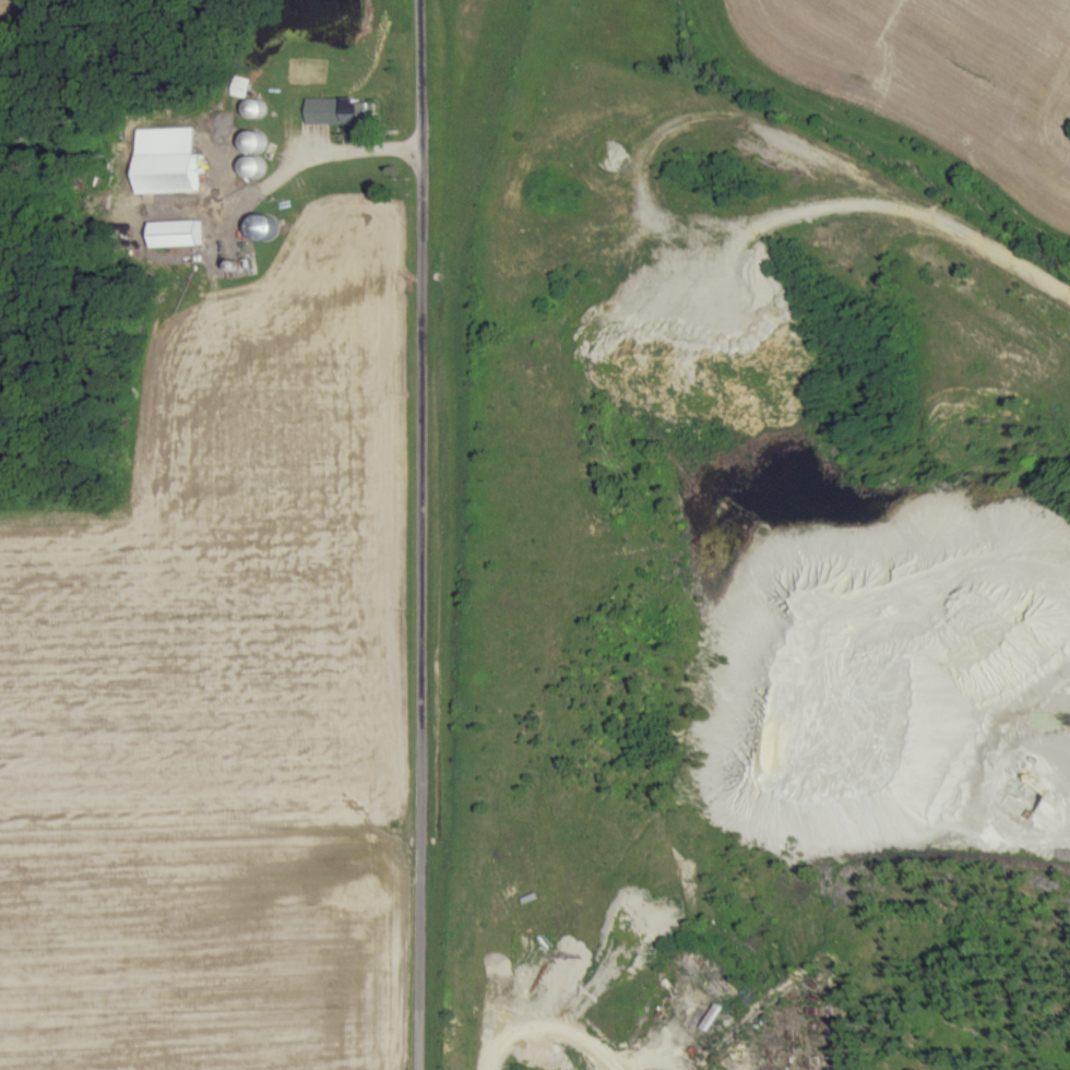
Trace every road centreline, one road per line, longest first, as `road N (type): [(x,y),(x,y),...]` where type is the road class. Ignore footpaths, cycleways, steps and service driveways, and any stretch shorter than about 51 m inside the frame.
road 1 (residential): [(419,1069),(419,0)]

